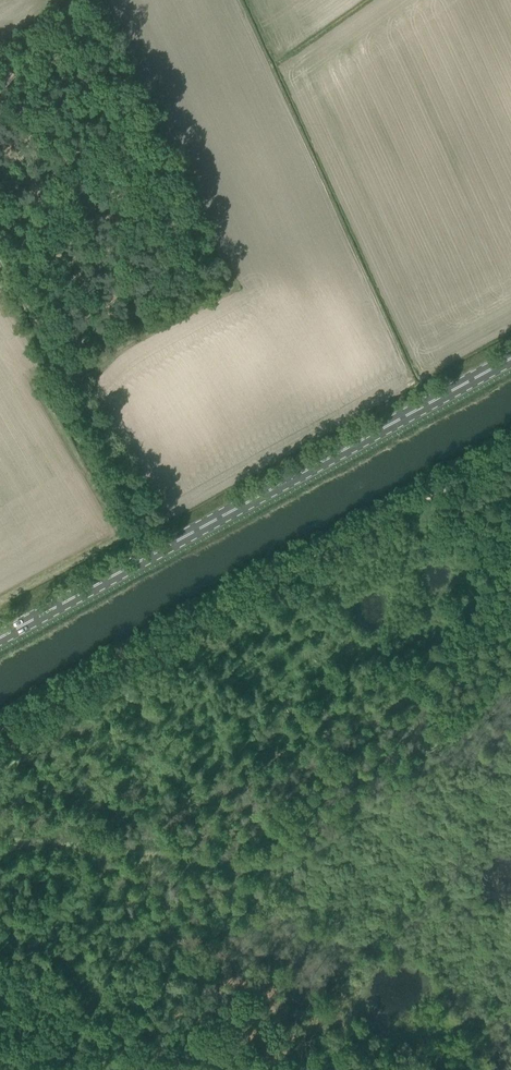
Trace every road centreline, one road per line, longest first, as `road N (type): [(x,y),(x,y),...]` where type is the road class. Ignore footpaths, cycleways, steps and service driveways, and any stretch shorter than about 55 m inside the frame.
road 1 (track): [(510,451),(0,731)]
road 2 (primary): [(0,640),(510,360)]
road 3 (track): [(0,262),(169,547)]

